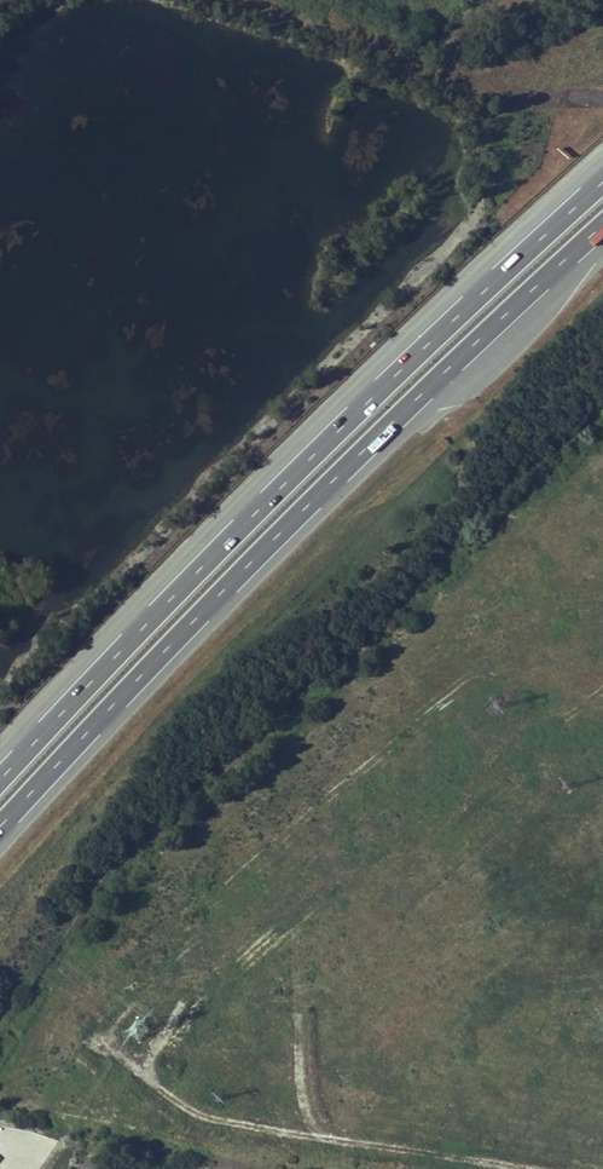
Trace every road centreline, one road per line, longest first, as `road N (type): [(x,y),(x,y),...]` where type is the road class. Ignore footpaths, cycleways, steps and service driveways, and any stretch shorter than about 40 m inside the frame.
road 1 (motorway): [(0,827),(256,557),(602,225)]
road 2 (motorway): [(602,182),(343,425),(0,780)]

